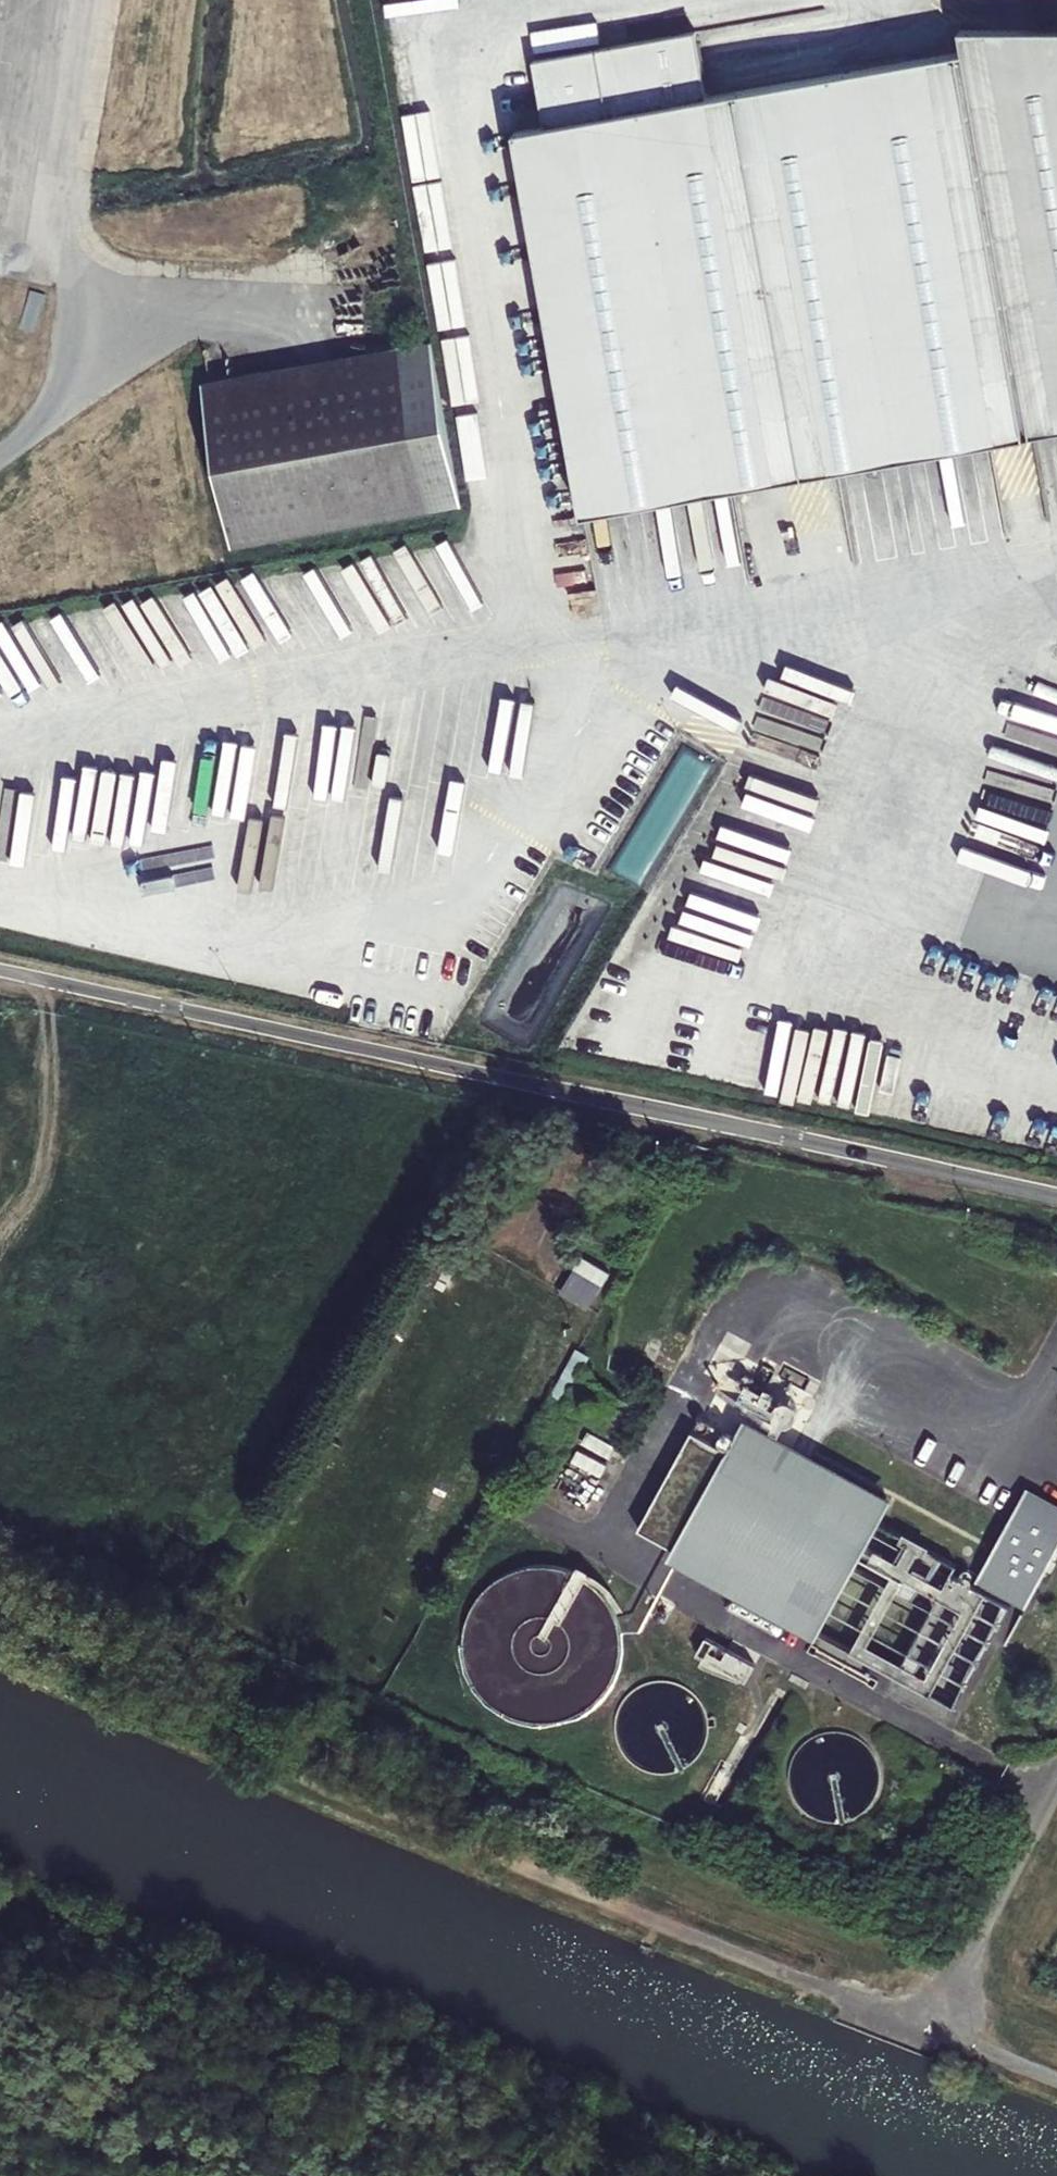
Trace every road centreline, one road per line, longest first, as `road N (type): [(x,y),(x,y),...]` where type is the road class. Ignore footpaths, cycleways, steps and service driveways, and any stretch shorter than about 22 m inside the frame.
road 1 (residential): [(1056,1195),(0,970)]
road 2 (unclassified): [(0,456),(167,327)]

